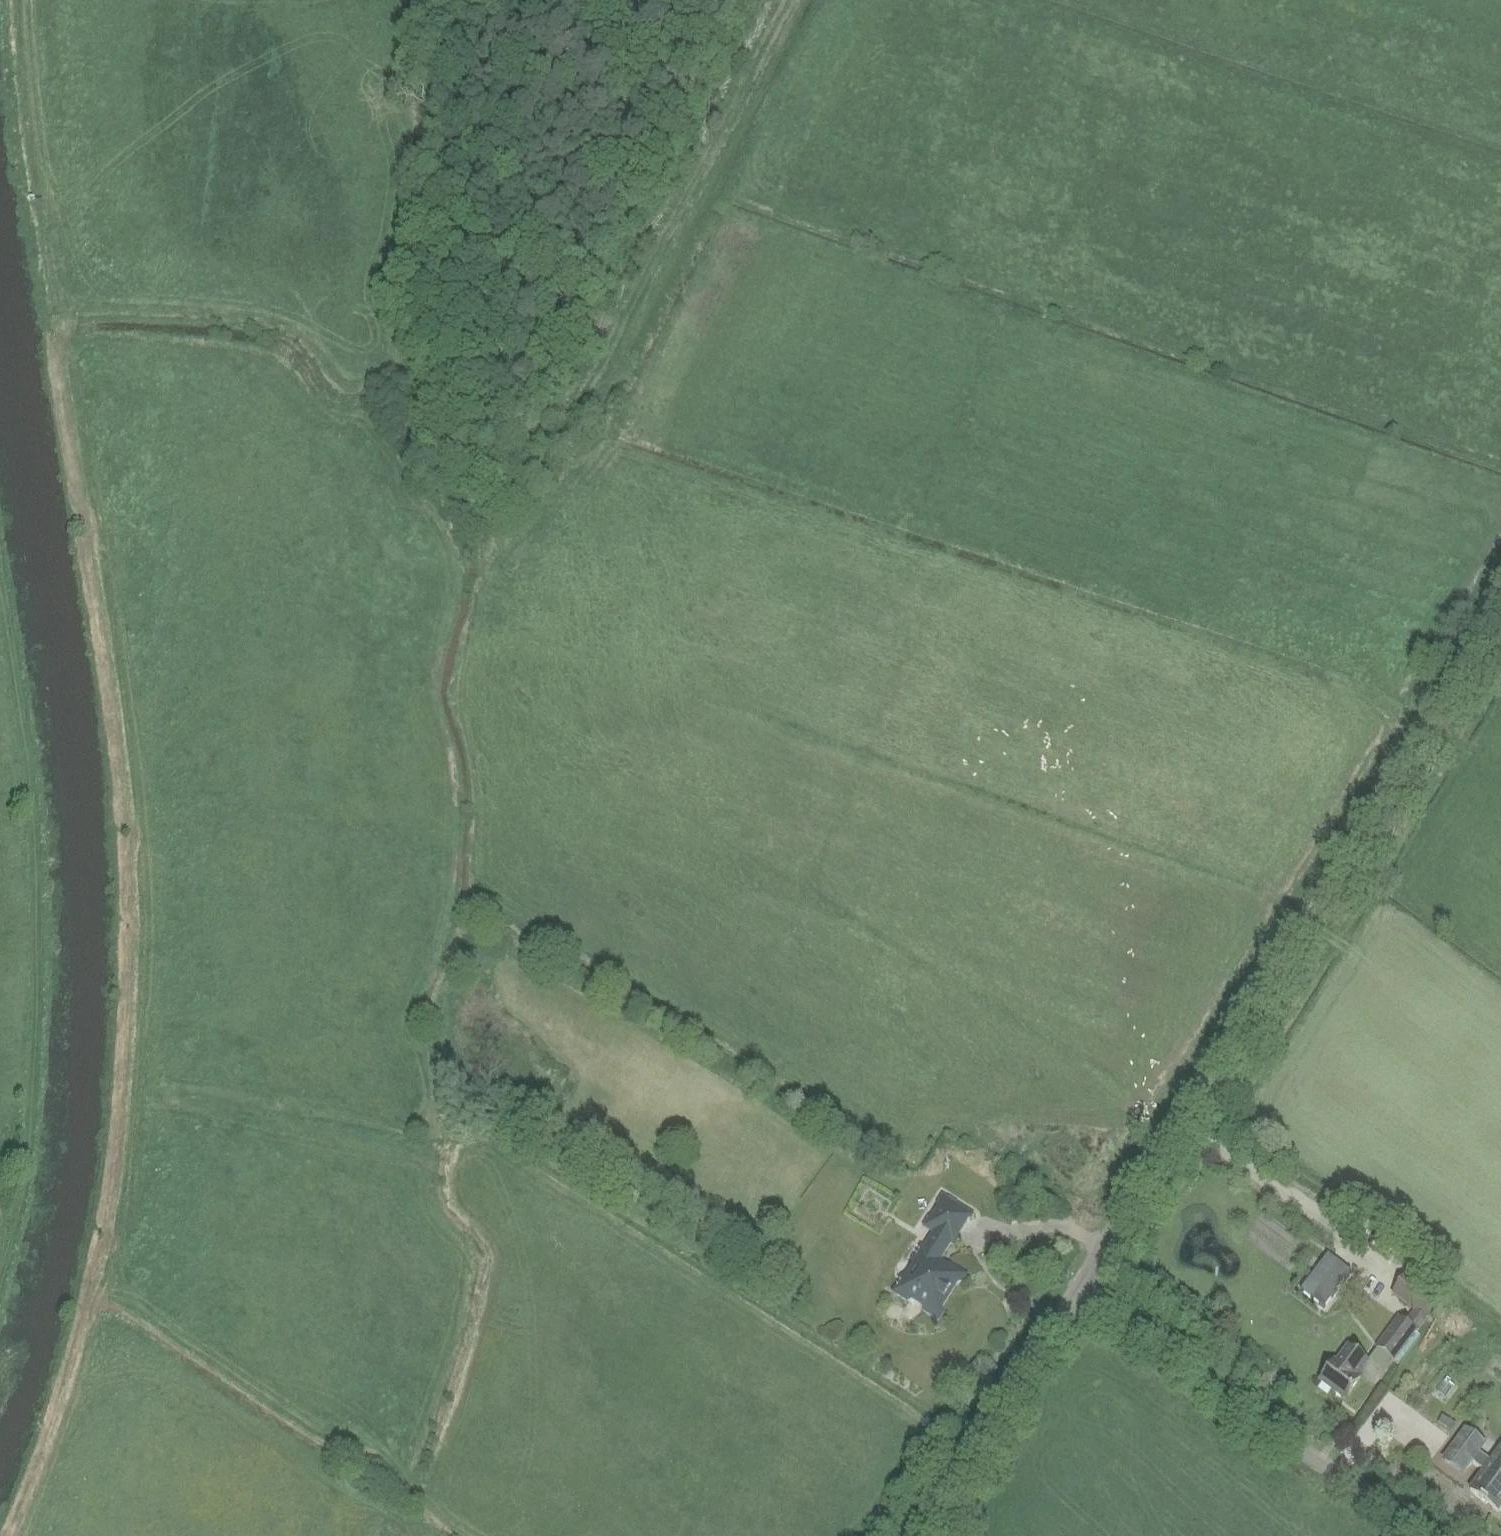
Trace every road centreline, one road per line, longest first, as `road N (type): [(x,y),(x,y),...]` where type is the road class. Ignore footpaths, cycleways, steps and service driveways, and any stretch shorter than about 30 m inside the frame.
road 1 (unclassified): [(1079,1286),(1500,602)]
road 2 (unclassified): [(1419,1535),(1079,1286)]
road 3 (unclassified): [(925,1535),(1079,1286)]

